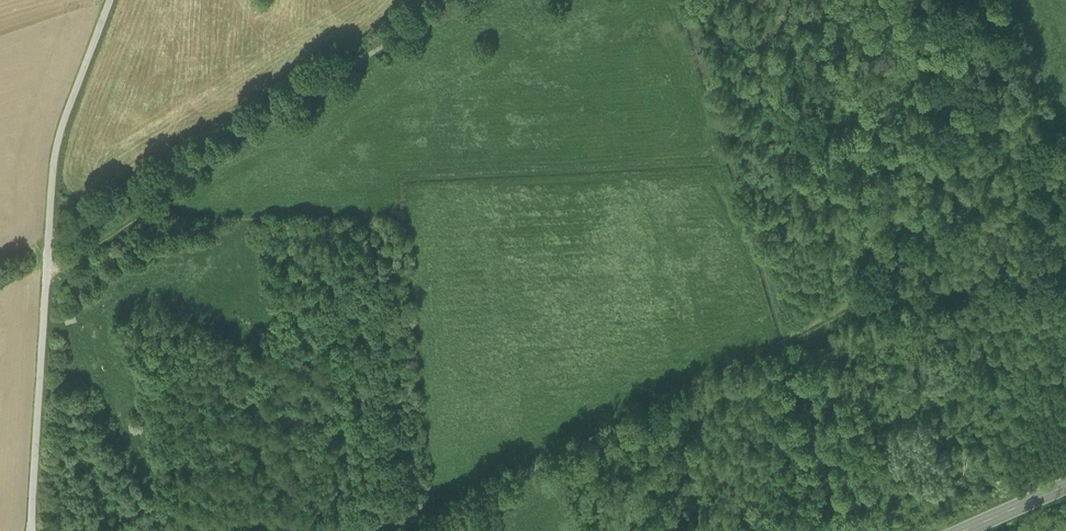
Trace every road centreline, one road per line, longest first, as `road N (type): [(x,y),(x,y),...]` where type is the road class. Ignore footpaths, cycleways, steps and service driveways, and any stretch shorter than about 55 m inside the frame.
road 1 (unclassified): [(34,530),(58,147),(110,0)]
road 2 (track): [(776,344),(397,530)]

